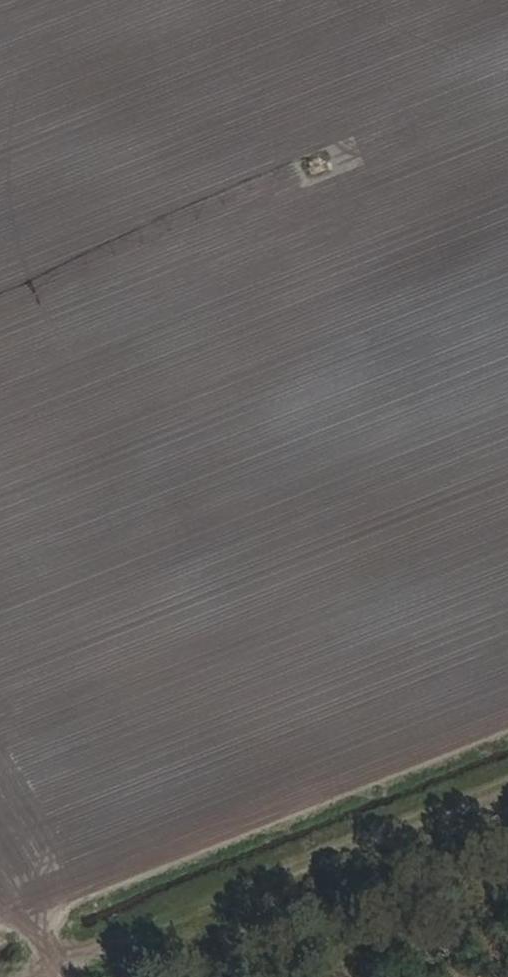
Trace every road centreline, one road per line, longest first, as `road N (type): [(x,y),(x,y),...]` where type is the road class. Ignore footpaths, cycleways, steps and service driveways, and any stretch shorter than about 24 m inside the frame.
road 1 (track): [(57,976),(507,795)]

